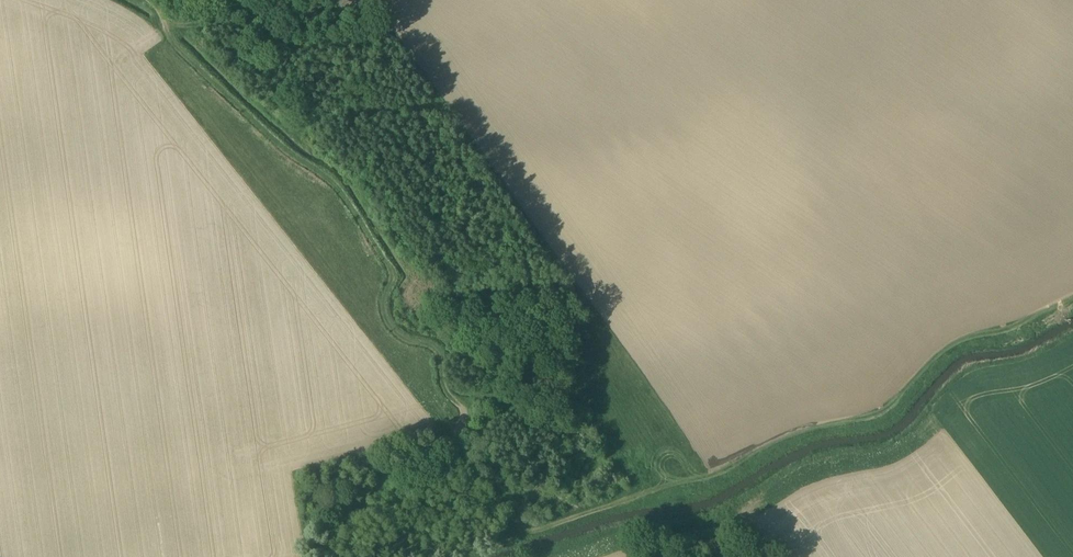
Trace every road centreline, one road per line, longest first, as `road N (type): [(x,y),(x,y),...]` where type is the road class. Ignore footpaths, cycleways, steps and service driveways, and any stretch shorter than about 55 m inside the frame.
road 1 (track): [(145,0),(161,10),(177,49),(337,190),(391,274),(385,317),(404,340),(438,353),(445,393),(471,412),(472,470),(527,540)]
road 2 (track): [(475,556),(690,489),(865,419),(886,409),(947,352),(1072,304)]

